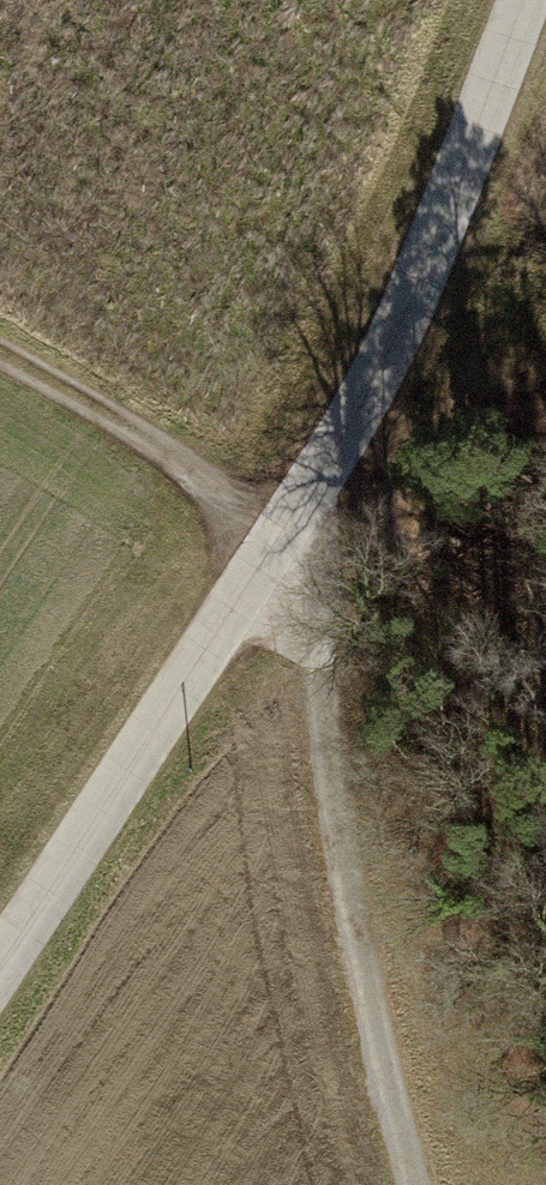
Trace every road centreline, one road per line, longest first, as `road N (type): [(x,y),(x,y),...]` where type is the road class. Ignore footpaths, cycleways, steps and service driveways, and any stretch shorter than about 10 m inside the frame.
road 1 (unclassified): [(0,966),(265,556),(537,0)]
road 2 (track): [(424,1184),(265,556),(149,435),(0,353)]

